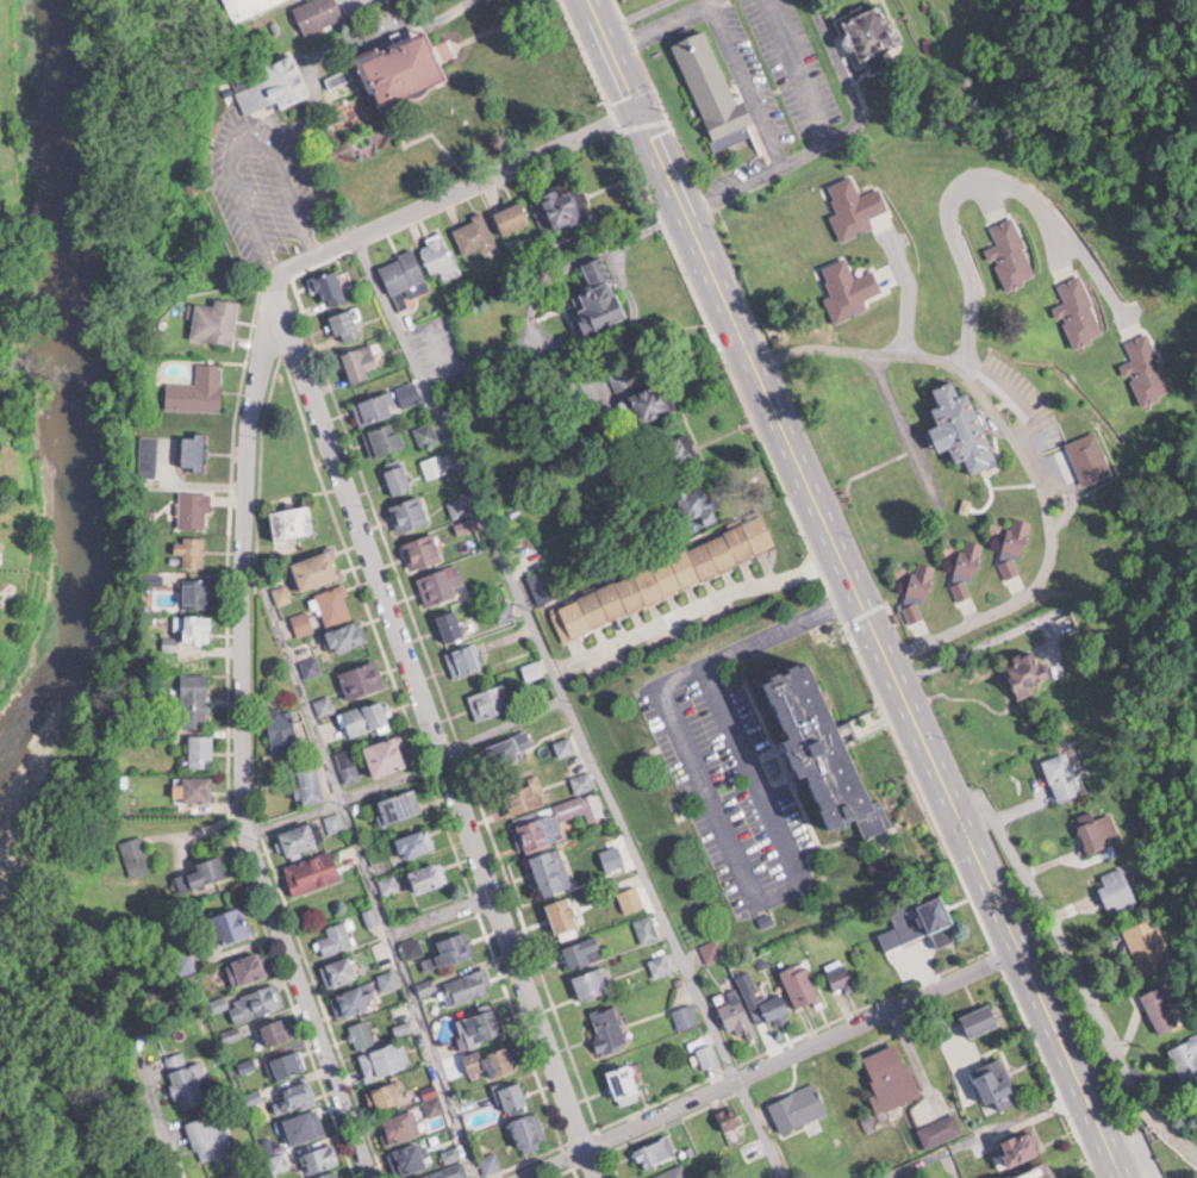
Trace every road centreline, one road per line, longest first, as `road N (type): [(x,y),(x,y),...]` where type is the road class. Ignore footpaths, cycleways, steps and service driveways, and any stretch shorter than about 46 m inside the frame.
road 1 (primary): [(599,0),(1017,947),(1128,1177)]
road 2 (residential): [(268,272),(597,1177)]
road 3 (residential): [(268,272),(242,532),(245,836),(373,1177)]
road 4 (residential): [(1017,947),(514,1177)]
road 5 (residential): [(647,105),(268,272)]
road 6 (residential): [(953,800),(979,798),(993,811),(1058,920),(1135,1083)]

